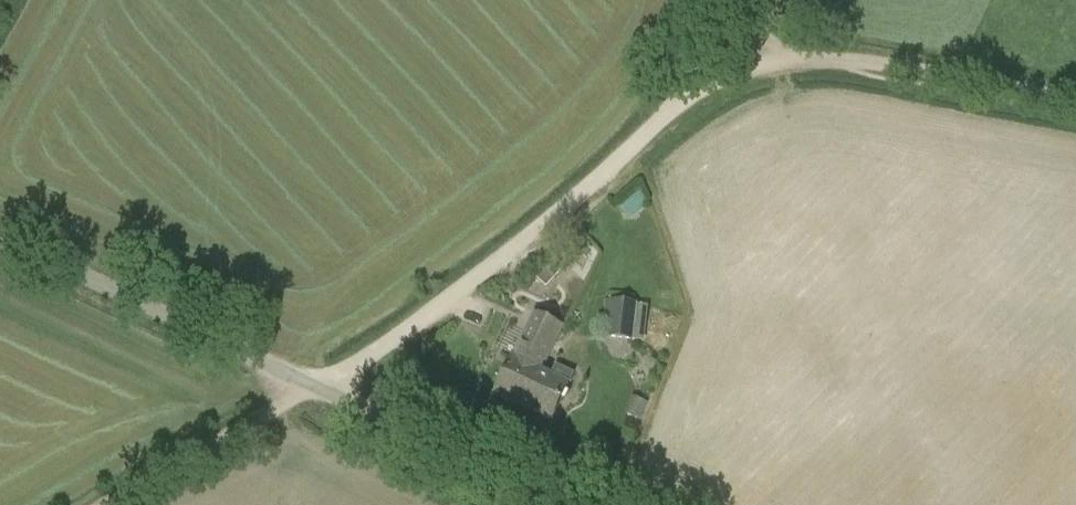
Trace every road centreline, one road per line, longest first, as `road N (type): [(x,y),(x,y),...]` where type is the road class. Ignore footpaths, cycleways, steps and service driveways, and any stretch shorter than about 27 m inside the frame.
road 1 (track): [(108,504),(379,348),(541,228),(674,108),(739,68),(793,59)]
road 2 (unclassified): [(565,504),(0,236)]
road 3 (track): [(1075,100),(873,62),(793,59)]

